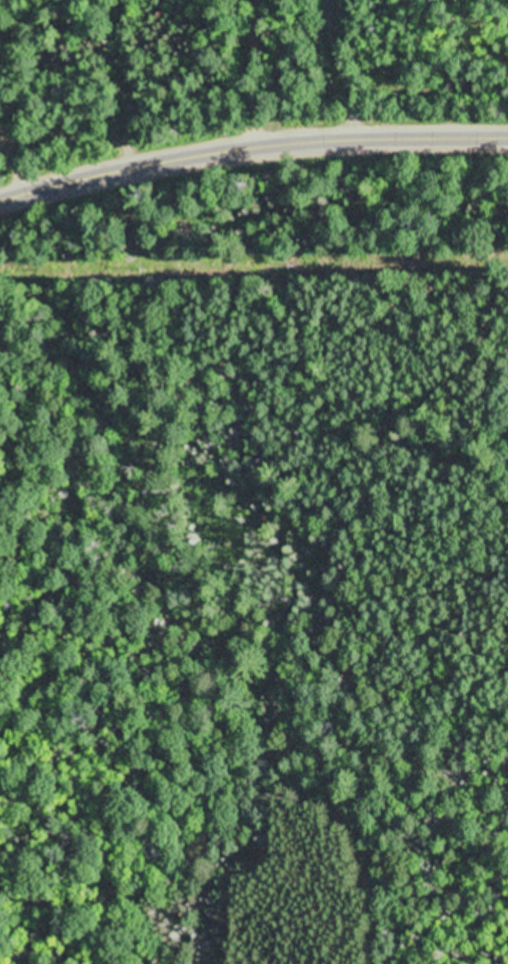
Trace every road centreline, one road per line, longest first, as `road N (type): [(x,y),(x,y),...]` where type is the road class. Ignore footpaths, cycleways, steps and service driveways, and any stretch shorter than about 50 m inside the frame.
road 1 (secondary): [(507,131),(300,137),(0,195)]

